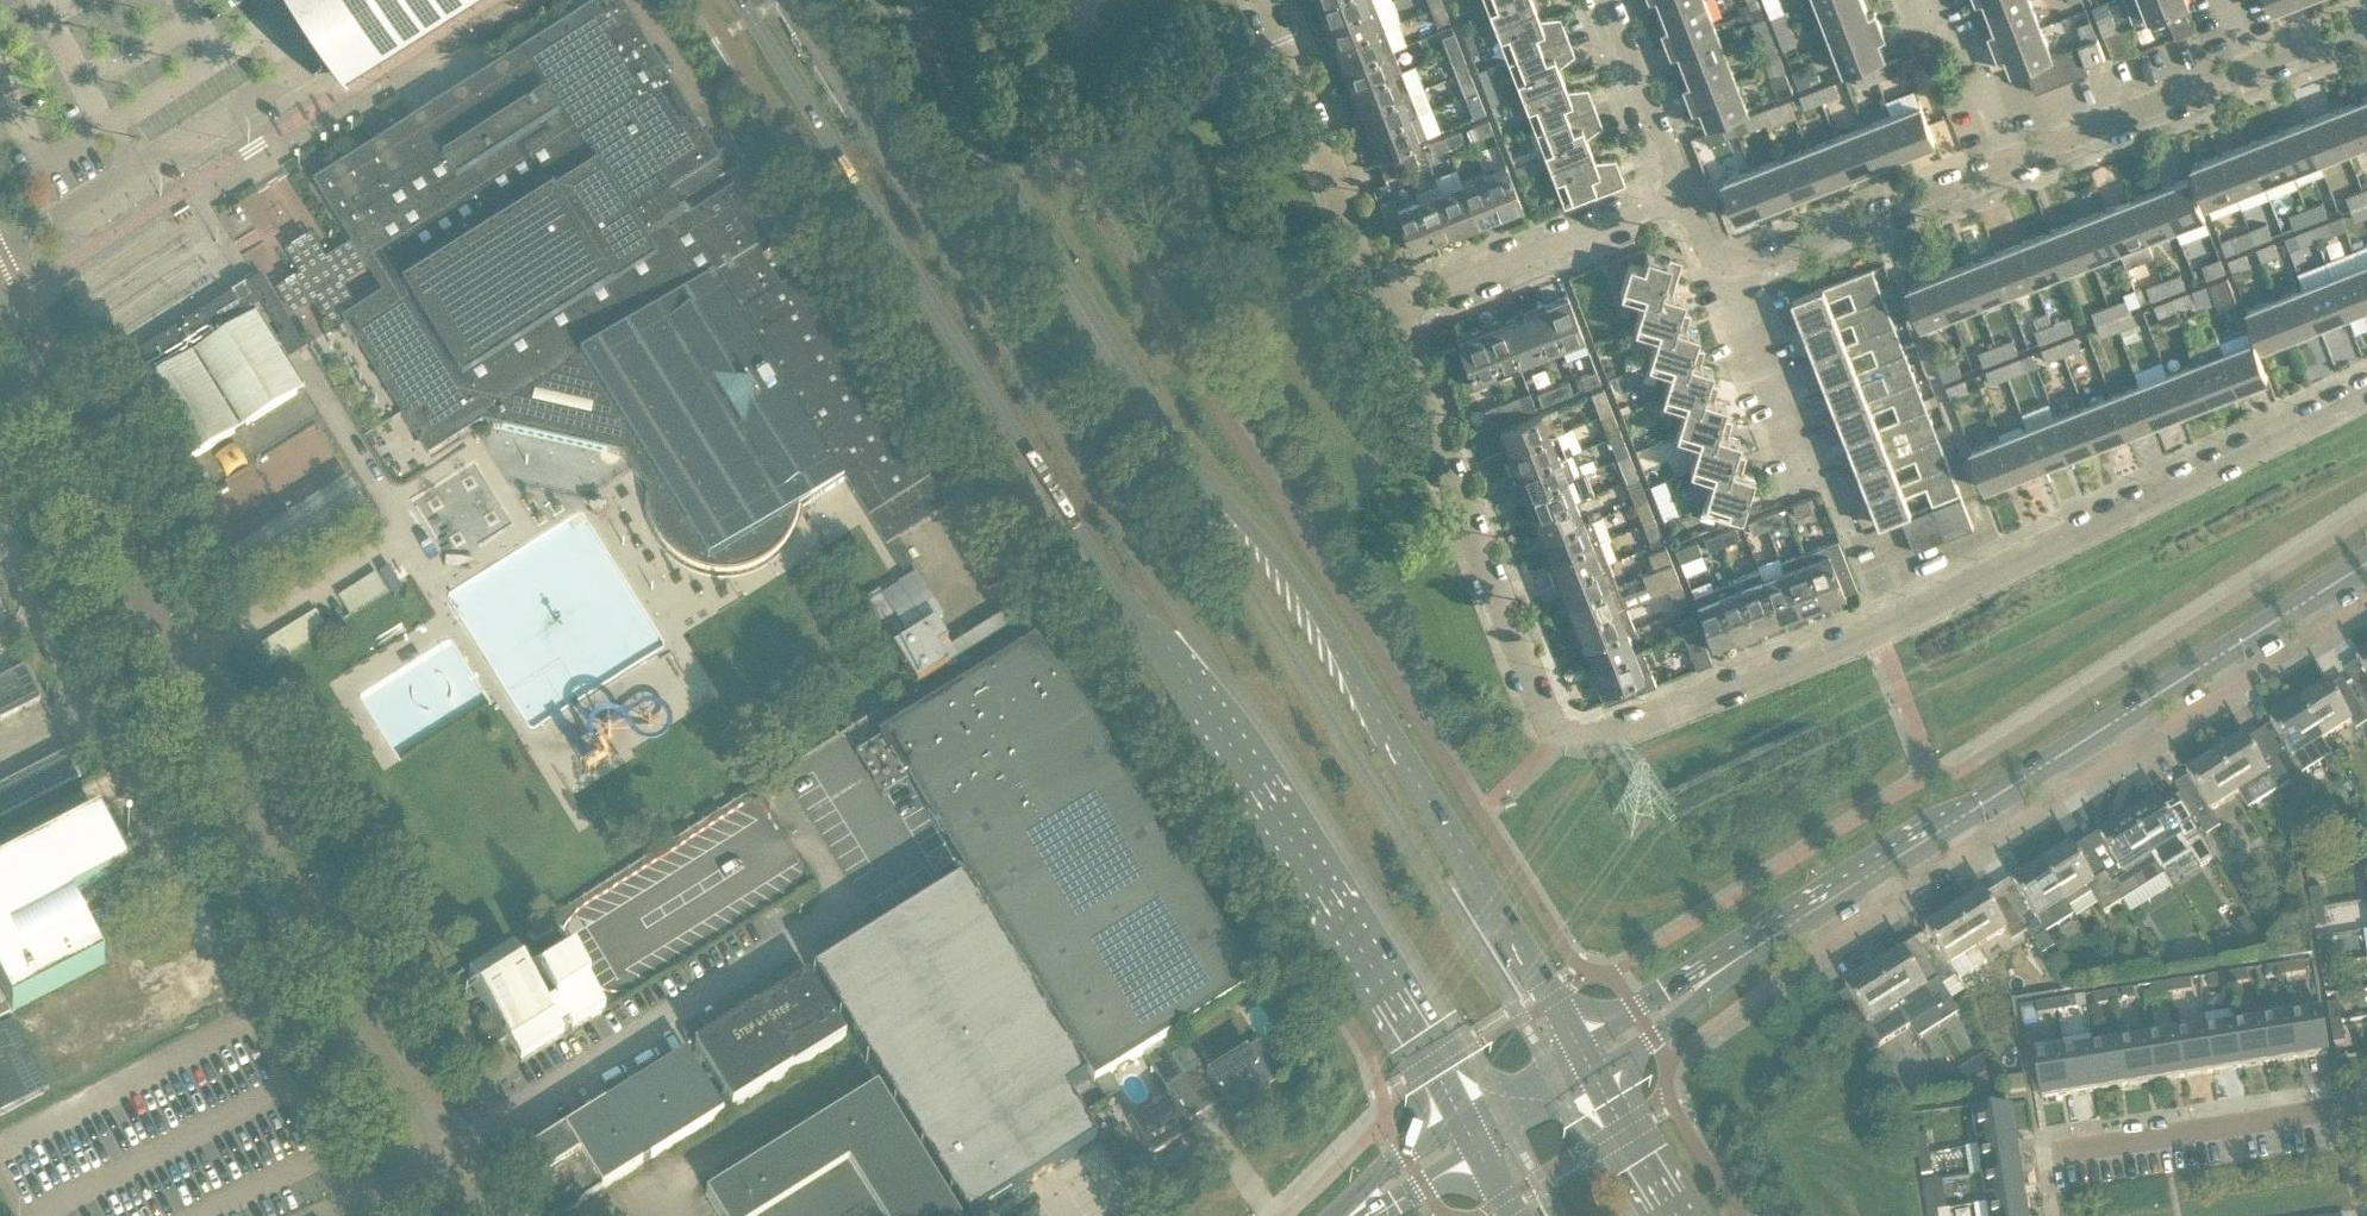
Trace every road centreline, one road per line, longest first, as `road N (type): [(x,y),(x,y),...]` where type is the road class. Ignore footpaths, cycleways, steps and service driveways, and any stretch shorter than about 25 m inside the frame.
road 1 (secondary): [(737,0),(1119,595),(1185,660),(1468,1115)]
road 2 (secondary): [(1577,1051),(1287,568),(1160,428),(935,81),(925,33)]
road 3 (unclassified): [(472,1215),(432,1163),(0,315)]
road 4 (residential): [(1566,721),(1593,727),(1879,618),(2366,384)]
road 5 (secondary): [(1821,904),(2366,563)]
road 6 (residential): [(1566,721),(1386,307)]
road 7 (residential): [(1386,307),(1698,192)]
road 8 (residential): [(1386,307),(1264,0)]
road 9 (residential): [(2057,1159),(2366,1118)]
road 10 (residential): [(1721,255),(2004,144)]
road 11 (secondary): [(1592,1077),(1821,904)]
road 12 (secondary): [(1821,904),(1664,989),(1577,1051)]
road 13 (residential): [(2004,144),(2272,46)]
road 14 (residential): [(1807,467),(1721,255)]
road 15 (residential): [(1698,192),(1616,0)]
road 16 (tertiary): [(1468,1115),(1379,1173),(1338,1215)]
road 17 (secondary): [(1674,1215),(1592,1077)]
road 18 (tertiary): [(1369,1215),(1484,1149)]
road 19 (secondary): [(1484,1149),(1592,1077)]
road 20 (secondary): [(1577,1051),(1468,1115)]

